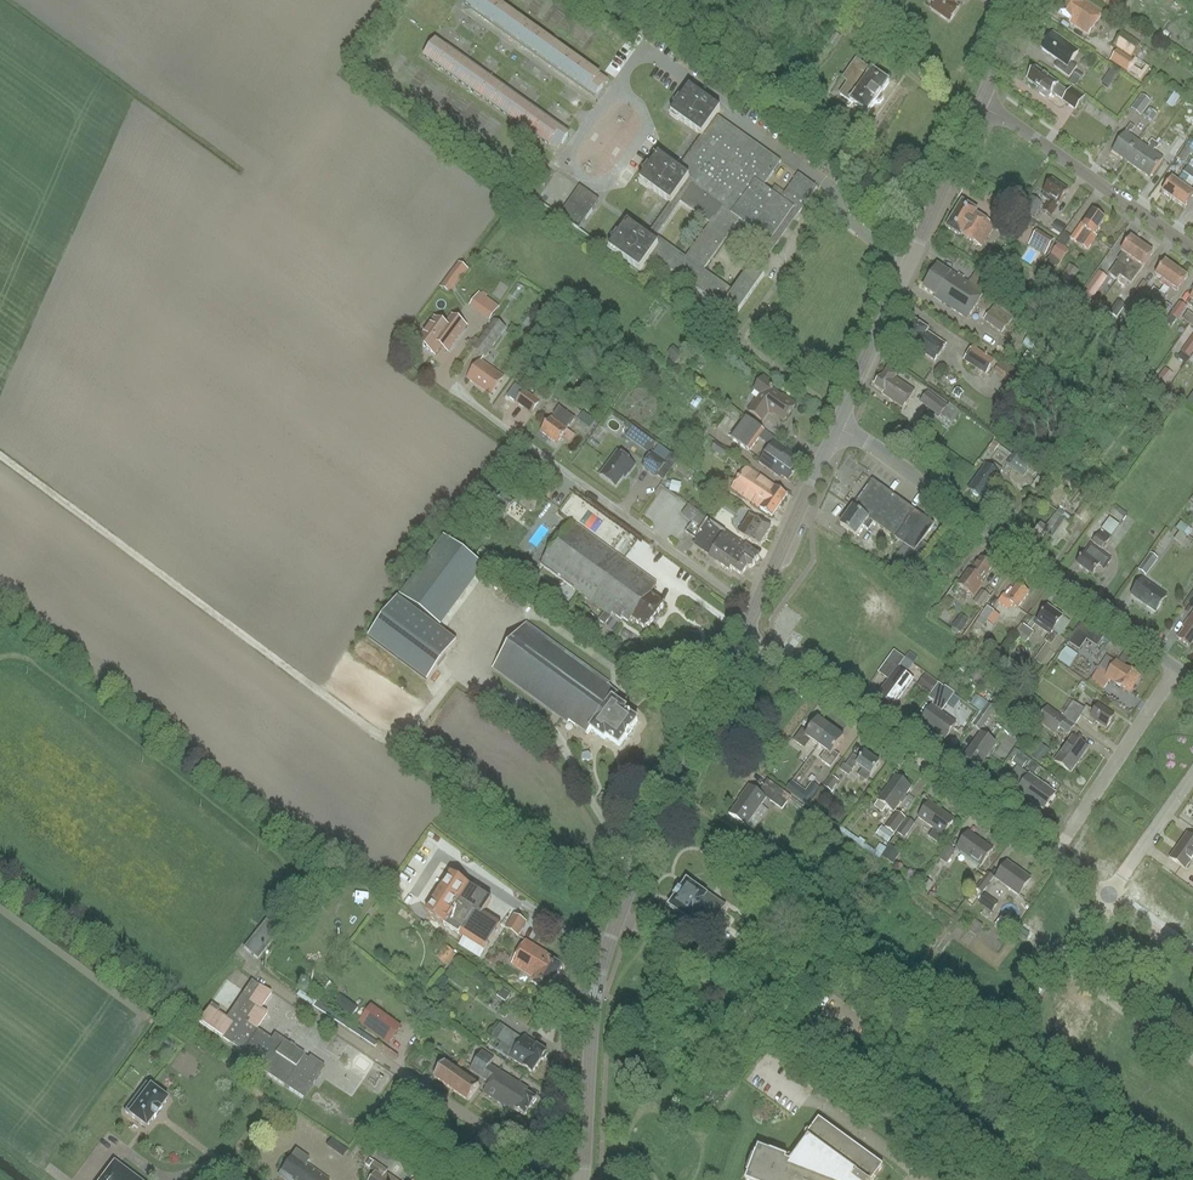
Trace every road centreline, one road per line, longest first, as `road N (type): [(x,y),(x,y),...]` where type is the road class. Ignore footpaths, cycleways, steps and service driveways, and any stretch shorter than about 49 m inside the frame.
road 1 (residential): [(974,1179),(620,915)]
road 2 (residential): [(1177,668),(839,421)]
road 3 (residential): [(753,610),(456,390)]
road 4 (unclassified): [(1041,848),(743,634)]
road 5 (unclassified): [(528,1158),(260,976)]
road 6 (secondary): [(620,915),(743,634)]
road 7 (residential): [(1192,251),(982,103)]
road 8 (residential): [(1192,1060),(1077,975),(1073,945),(1111,898)]
road 9 (residential): [(1053,853),(1177,668)]
road 10 (secondary): [(753,610),(839,421)]
road 11 (secondary): [(909,264),(982,103)]
road 12 (secondary): [(839,421),(909,264)]
road 13 (residential): [(913,1179),(911,1167),(797,1085)]
road 14 (unclassified): [(528,1158),(567,1038),(591,1035)]
road 15 (residential): [(1111,898),(1192,778)]
road 16 (secondary): [(583,1179),(591,1035)]
road 17 (secondary): [(591,1035),(620,915)]

